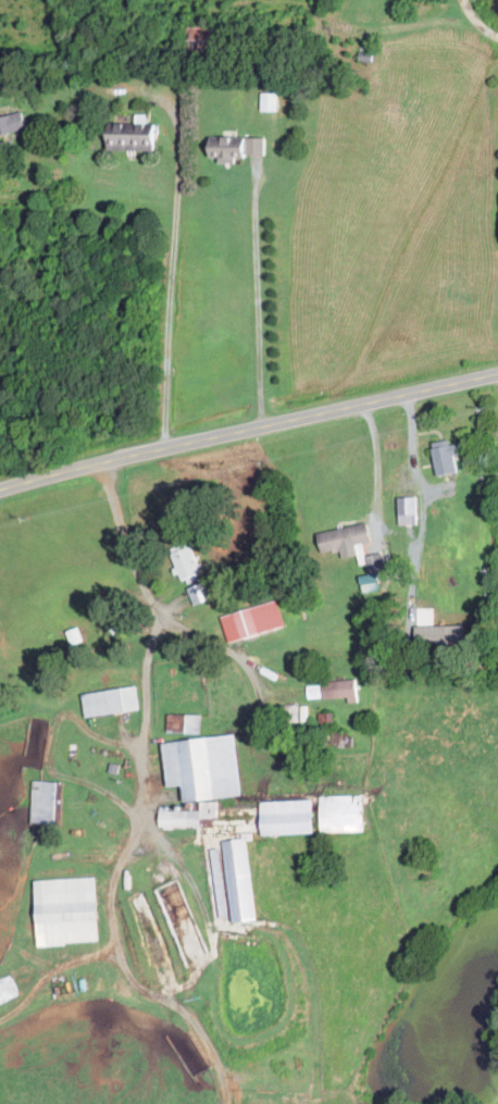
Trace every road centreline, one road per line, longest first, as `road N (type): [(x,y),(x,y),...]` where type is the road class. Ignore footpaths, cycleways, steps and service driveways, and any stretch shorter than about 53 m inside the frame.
road 1 (tertiary): [(497,374),(0,492)]

